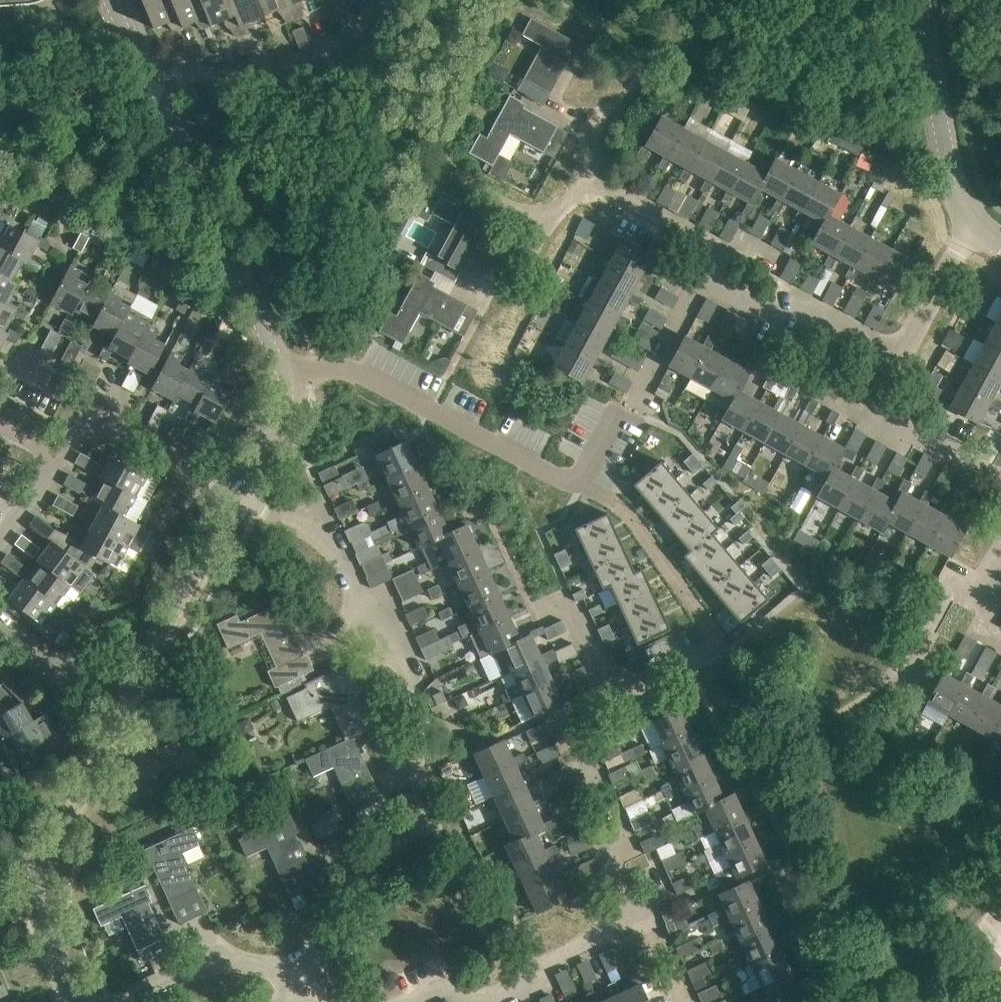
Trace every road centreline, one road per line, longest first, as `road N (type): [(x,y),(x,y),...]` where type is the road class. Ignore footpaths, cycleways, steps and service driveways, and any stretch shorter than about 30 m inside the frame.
road 1 (residential): [(239,494),(339,553),(406,678),(417,722),(409,754),(429,807),(417,830),(356,873),(301,979)]
road 2 (tertiary): [(239,494),(40,866),(43,933),(75,1001)]
road 3 (tertiary): [(154,85),(282,374)]
road 4 (residential): [(282,374),(354,378),(572,485)]
road 5 (residential): [(572,485),(625,405),(641,395),(710,269)]
road 6 (residential): [(610,697),(570,716),(625,833),(613,867),(628,908)]
road 7 (residential): [(154,85),(302,60),(341,42),(381,0)]
road 8 (residential): [(628,908),(539,973),(479,1000),(446,987),(412,1001)]
road 9 (tertiary): [(972,215),(955,196),(940,144),(914,0)]
road 10 (residential): [(893,354),(866,407),(1000,483)]
road 11 (residential): [(239,494),(110,425),(86,430),(56,459)]
road 12 (residential): [(710,269),(772,311),(801,305),(893,354)]
road 13 (residential): [(122,1001),(201,966),(232,963),(301,979)]
road 14 (residential): [(472,287),(520,267),(548,214),(603,189)]
road 15 (residential): [(893,354),(910,337),(972,215)]
road 16 (residential): [(603,189),(721,250),(710,269)]
road 17 (residential): [(529,602),(535,615),(562,601),(610,697)]
road 18 (residential): [(896,680),(953,576),(982,590)]
road 19 (tertiary): [(282,374),(284,395),(239,494)]
road 20 (residential): [(724,645),(610,697)]

